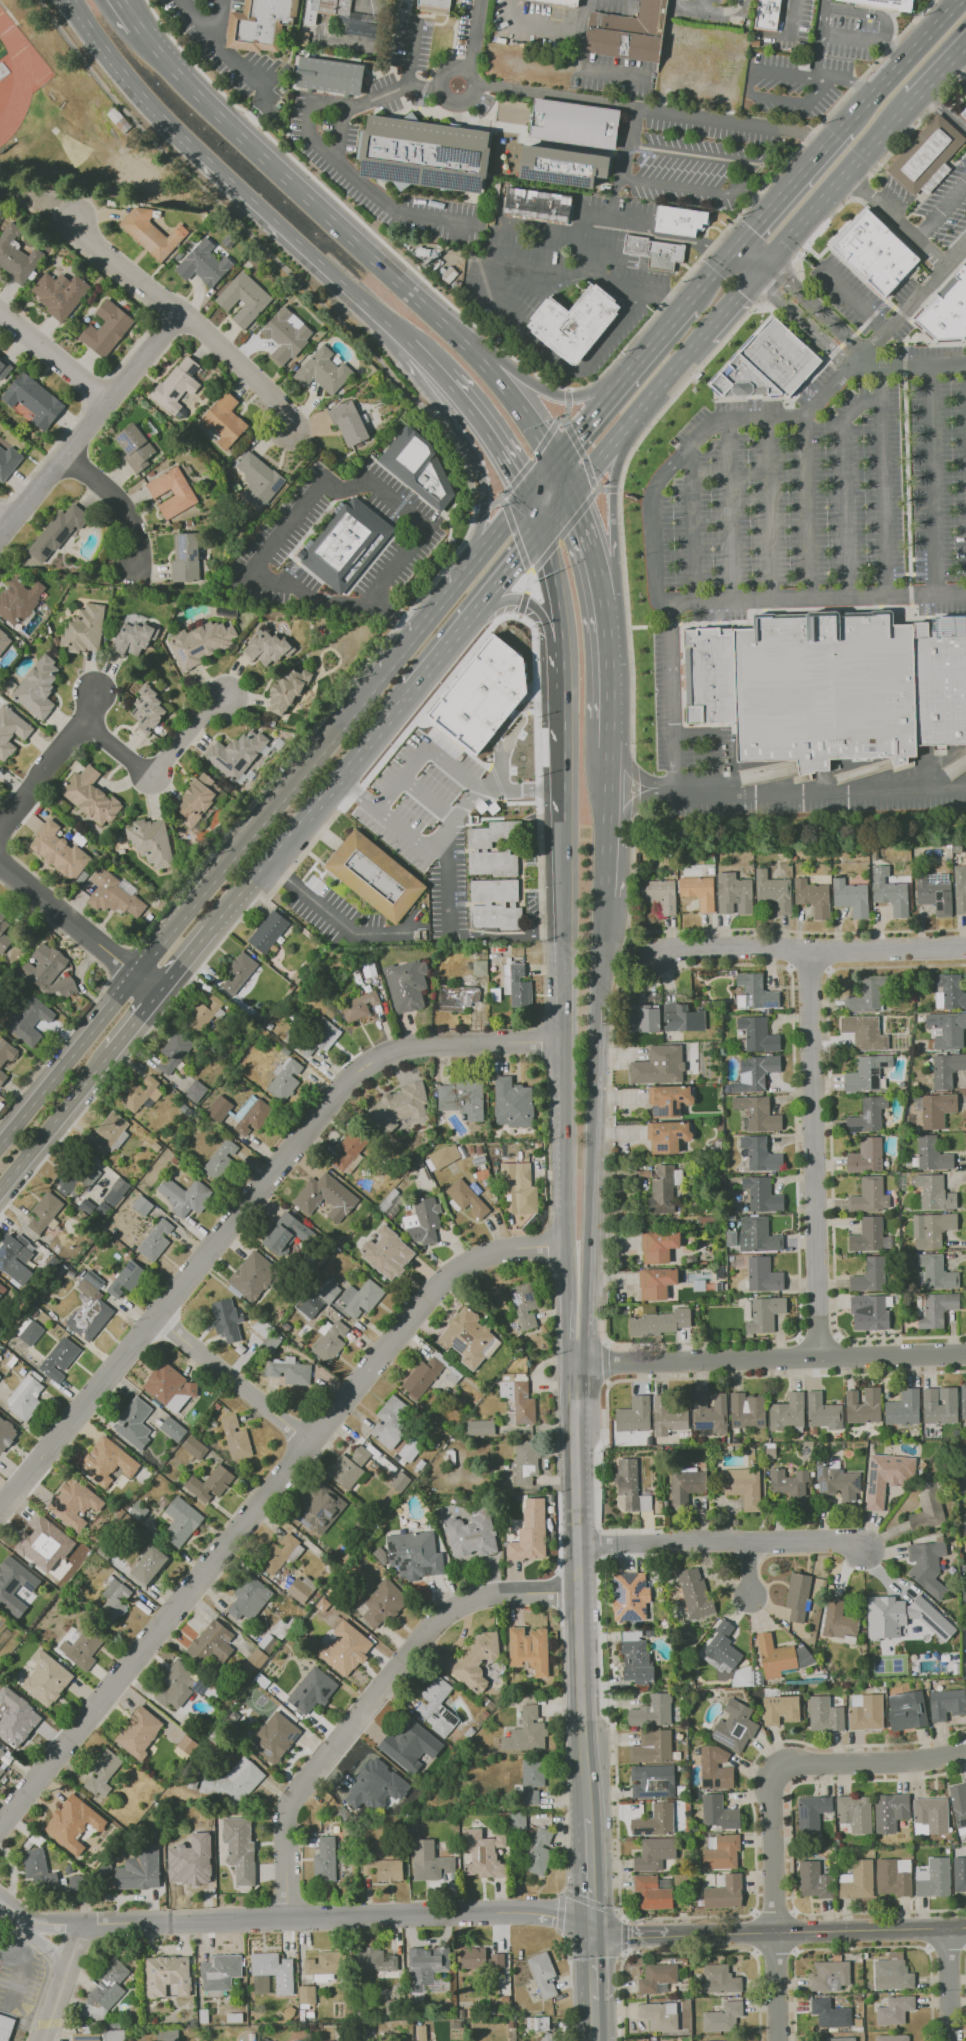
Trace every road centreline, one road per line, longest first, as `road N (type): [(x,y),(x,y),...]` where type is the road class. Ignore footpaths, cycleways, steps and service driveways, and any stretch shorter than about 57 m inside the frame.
road 1 (residential): [(564,1244),(496,1251),(428,1291),(322,1437),(0,1824)]
road 2 (residential): [(564,1040),(419,1049),(376,1063),(0,1527)]
road 3 (trunk): [(554,461),(473,352),(256,153),(137,25)]
road 4 (residential): [(590,1929),(525,1912),(80,1924)]
road 5 (residential): [(303,1923),(294,1820),(432,1638),(475,1603),(575,1592)]
road 6 (secondary): [(563,820),(564,1301)]
road 7 (secondary): [(574,1362),(583,1337),(603,895)]
road 8 (secondary): [(574,1362),(575,1592),(588,1817)]
road 9 (primary): [(414,629),(135,973)]
road 10 (residential): [(812,951),(819,1357)]
road 11 (residential): [(965,1353),(574,1362)]
road 12 (residential): [(0,832),(89,729),(160,777),(230,694)]
road 13 (residential): [(965,948),(762,945),(675,948),(651,957)]
road 14 (residential): [(72,217),(299,427)]
road 15 (residential): [(865,1549),(843,1541),(575,1545)]
road 16 (residential): [(185,316),(0,537)]
road 17 (tertiary): [(965,1928),(677,1937)]
road 18 (trunk): [(197,149),(407,341)]
road 19 (trunk): [(407,341),(404,361),(477,470),(484,506),(476,558)]
road 20 (primary): [(765,262),(913,98)]
road 21 (primary): [(135,973),(0,1142)]
road 22 (primary): [(210,928),(336,775)]
road 23 (residential): [(322,1437),(164,1319)]
road 24 (trunk): [(75,0),(116,62),(197,149)]
road 25 (residential): [(965,1750),(780,1772)]
road 26 (residential): [(135,973),(0,858)]
road 27 (primary): [(0,1186),(109,1051)]
road 28 (primary): [(959,0),(846,128)]
road 29 (residential): [(780,1772),(772,1794),(776,1933)]
road 30 (residential): [(68,454),(129,503),(145,531),(142,579)]
road 31 (trunk): [(612,393),(555,395),(473,352)]
road 32 (primary): [(598,576),(613,555),(620,432)]
road 33 (trunk): [(441,376),(525,498)]
road 34 (residential): [(0,309),(116,396)]
road 35 (secondary): [(539,530),(555,585),(562,660)]
road 36 (primary): [(620,432),(702,335)]
road 37 (secondary): [(609,720),(602,599)]

